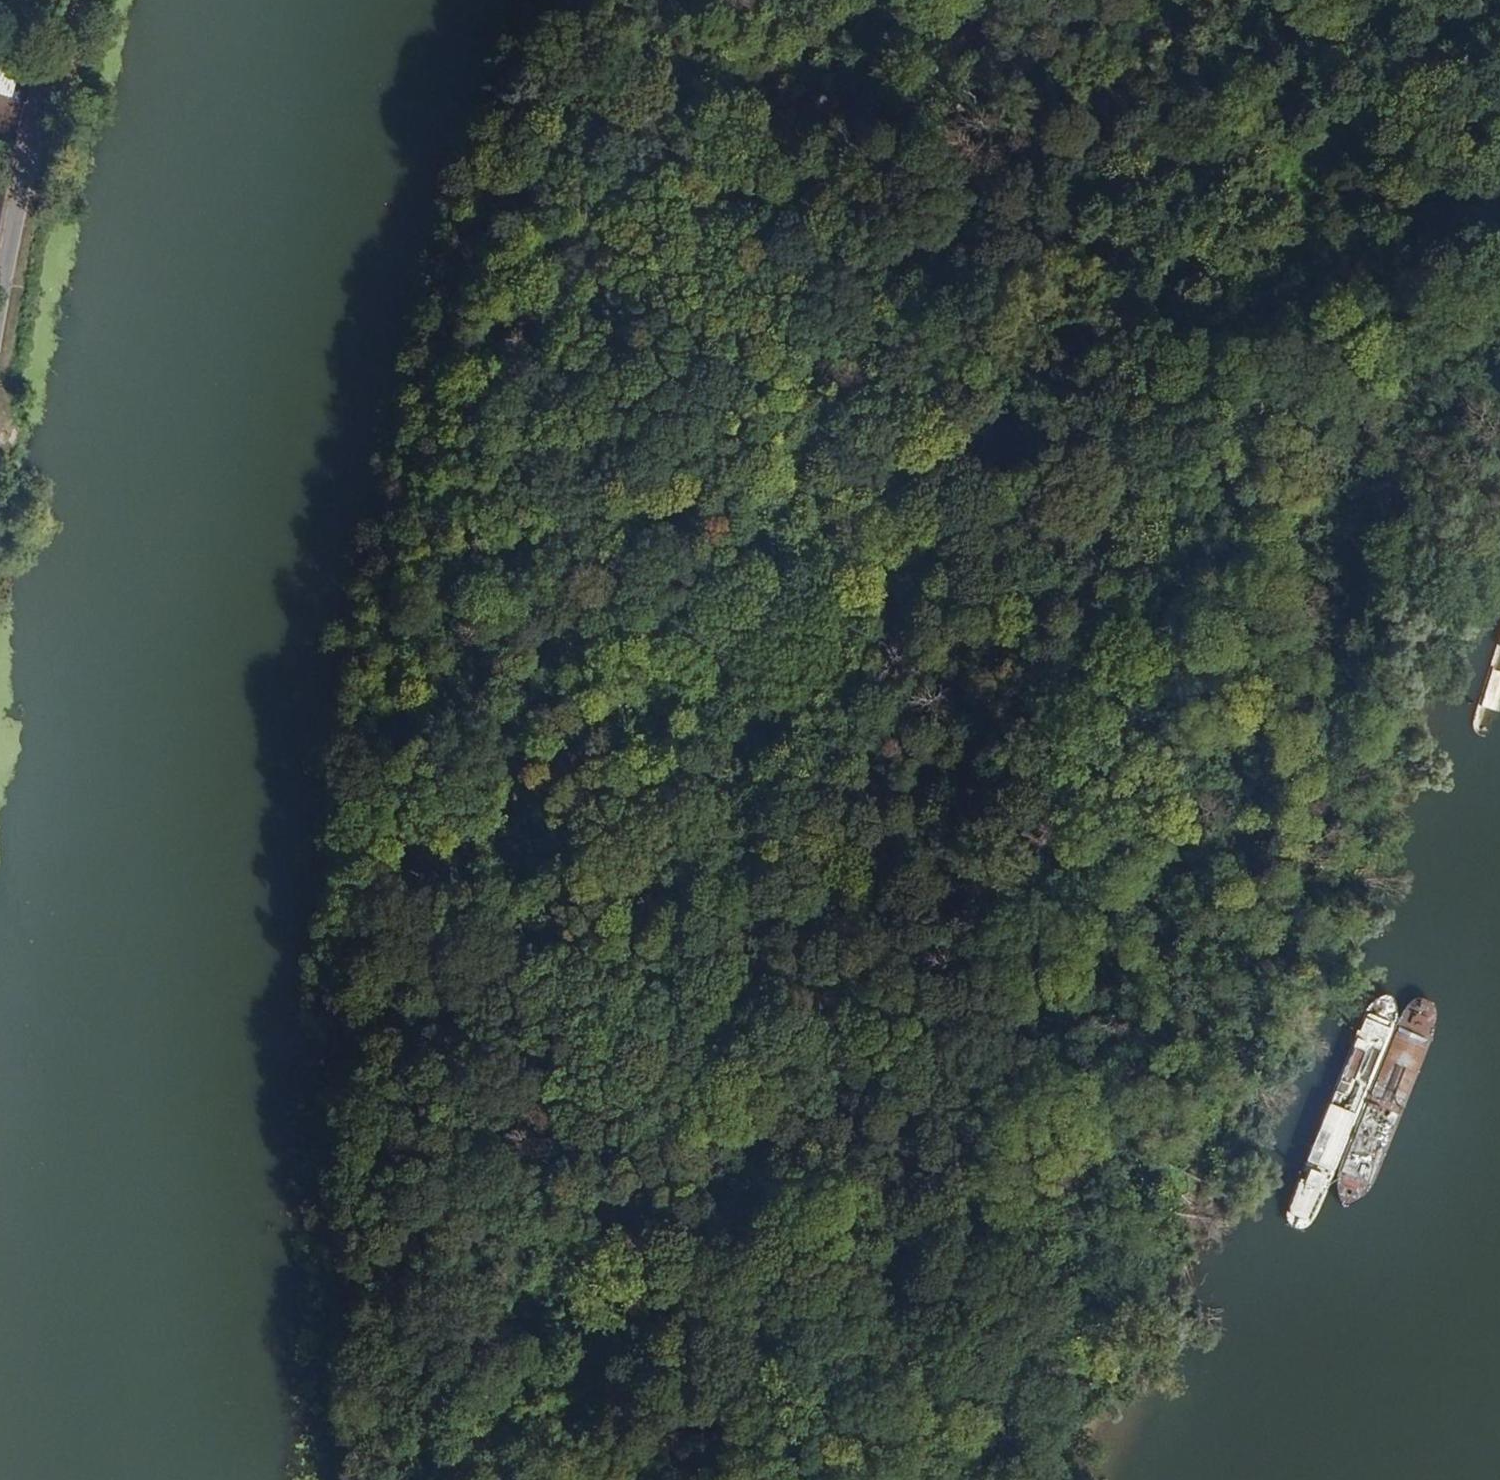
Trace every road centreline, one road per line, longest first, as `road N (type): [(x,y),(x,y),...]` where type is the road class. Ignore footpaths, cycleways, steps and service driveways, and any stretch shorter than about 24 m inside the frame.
road 1 (residential): [(70,0),(31,153),(0,331)]

